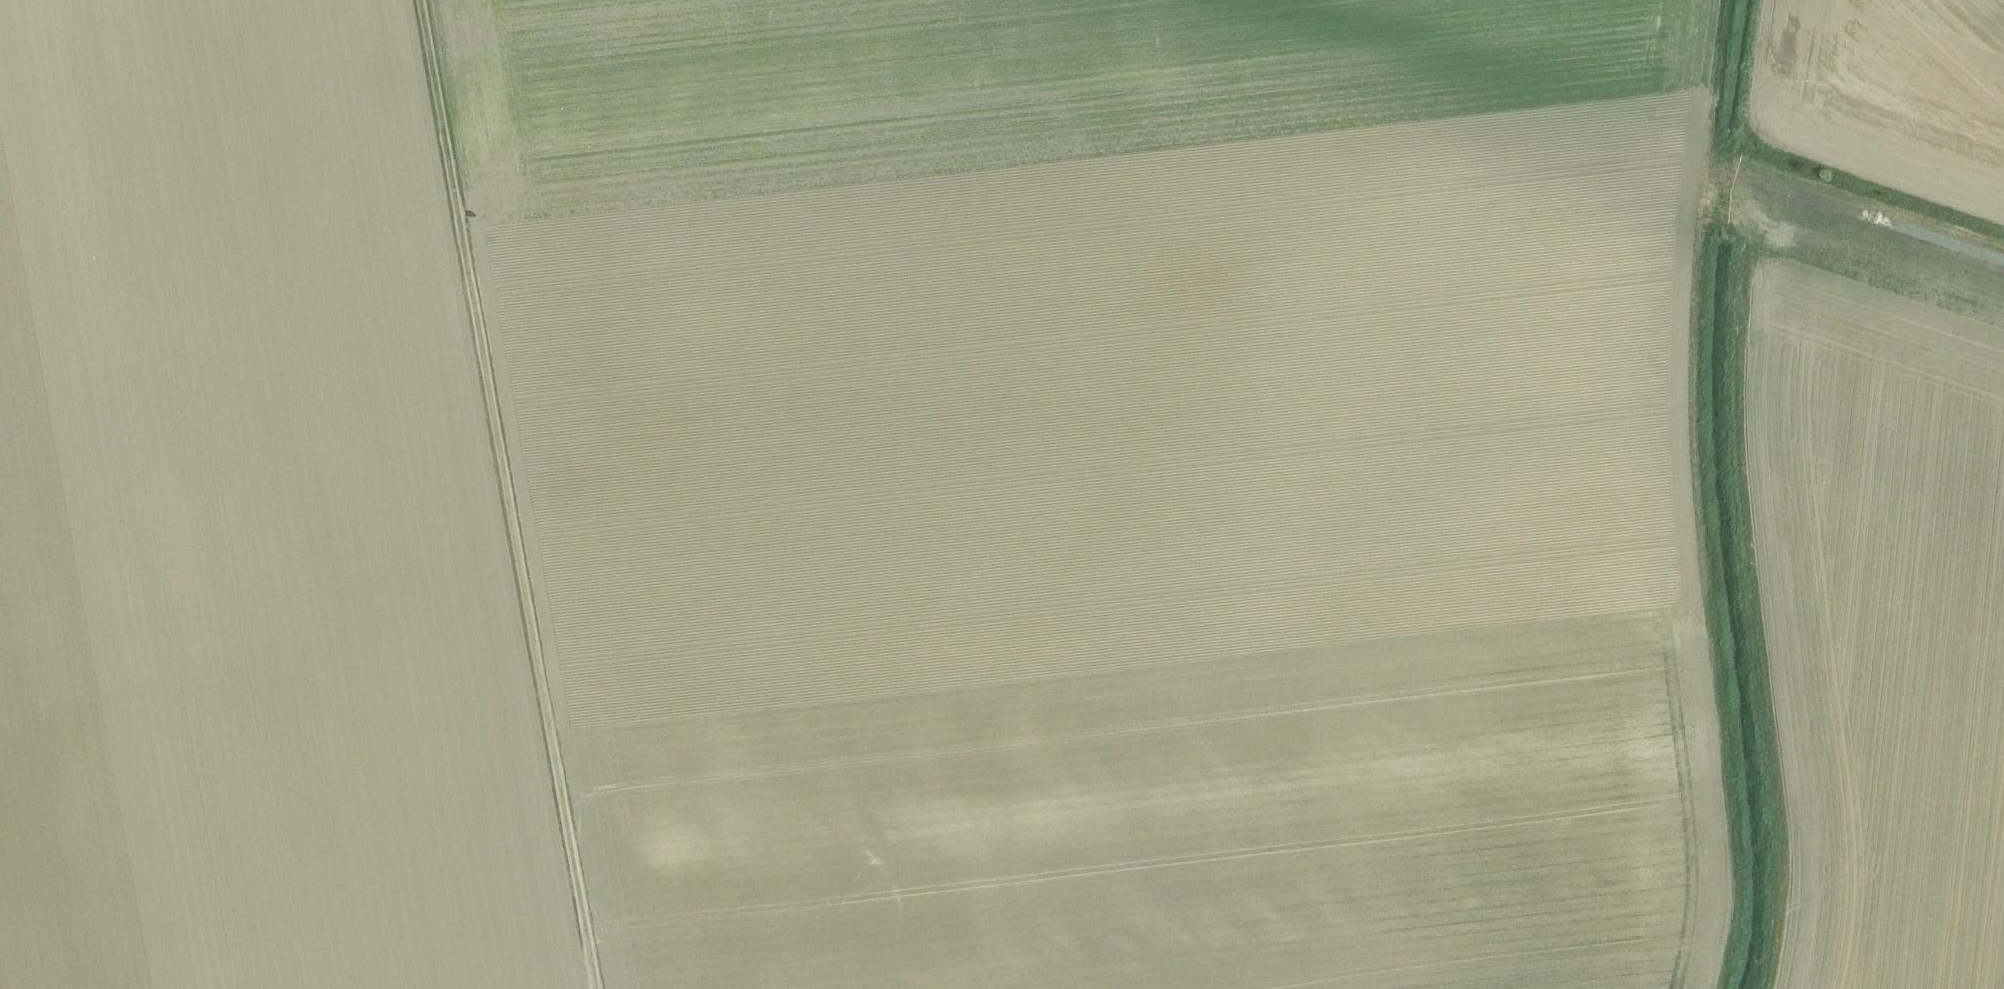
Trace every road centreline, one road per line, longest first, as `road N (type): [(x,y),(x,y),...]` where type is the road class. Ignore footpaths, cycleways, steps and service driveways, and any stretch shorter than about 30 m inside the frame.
road 1 (track): [(422,0),(596,988)]
road 2 (track): [(2003,254),(1734,159)]

